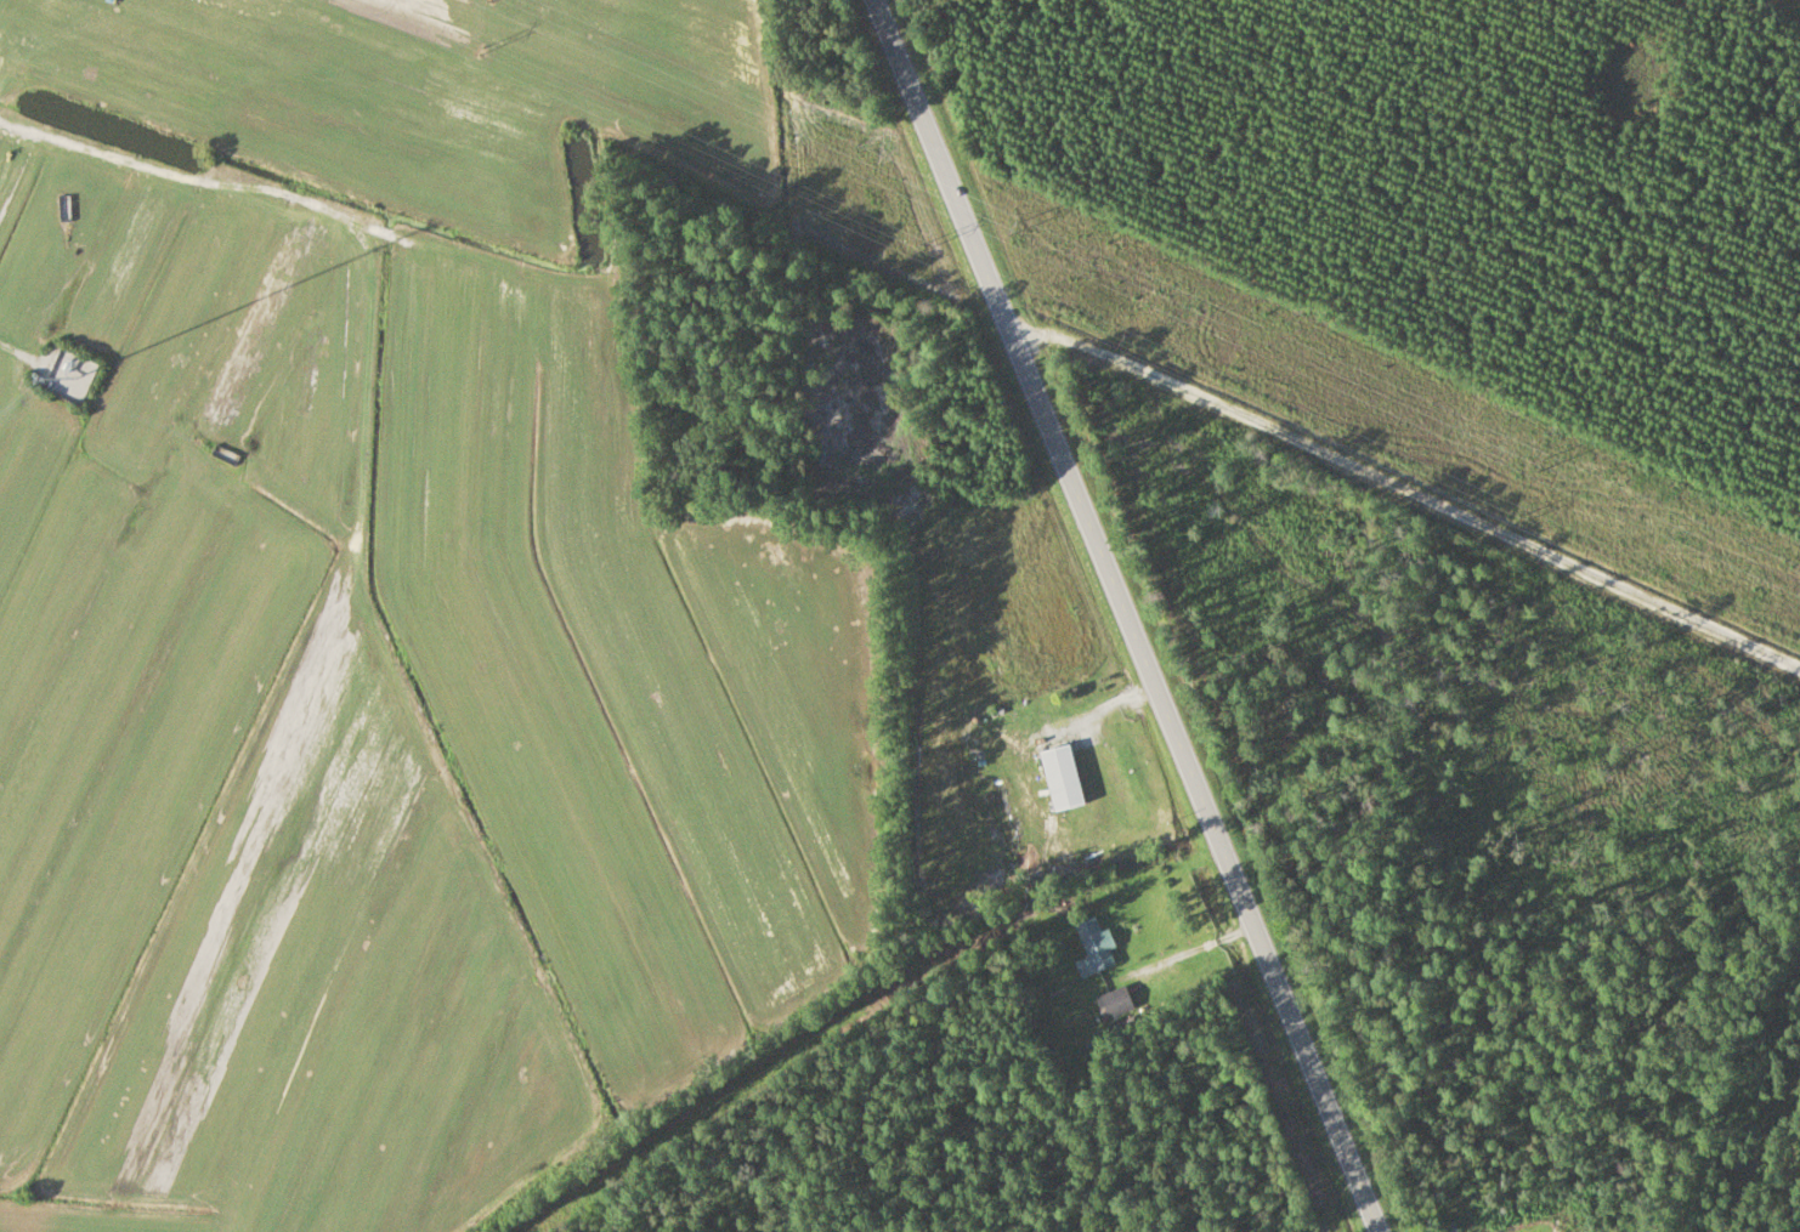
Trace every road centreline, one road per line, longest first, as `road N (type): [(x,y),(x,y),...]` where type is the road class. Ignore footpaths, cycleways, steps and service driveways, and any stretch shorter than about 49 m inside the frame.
road 1 (secondary): [(1384,1231),(875,0)]

